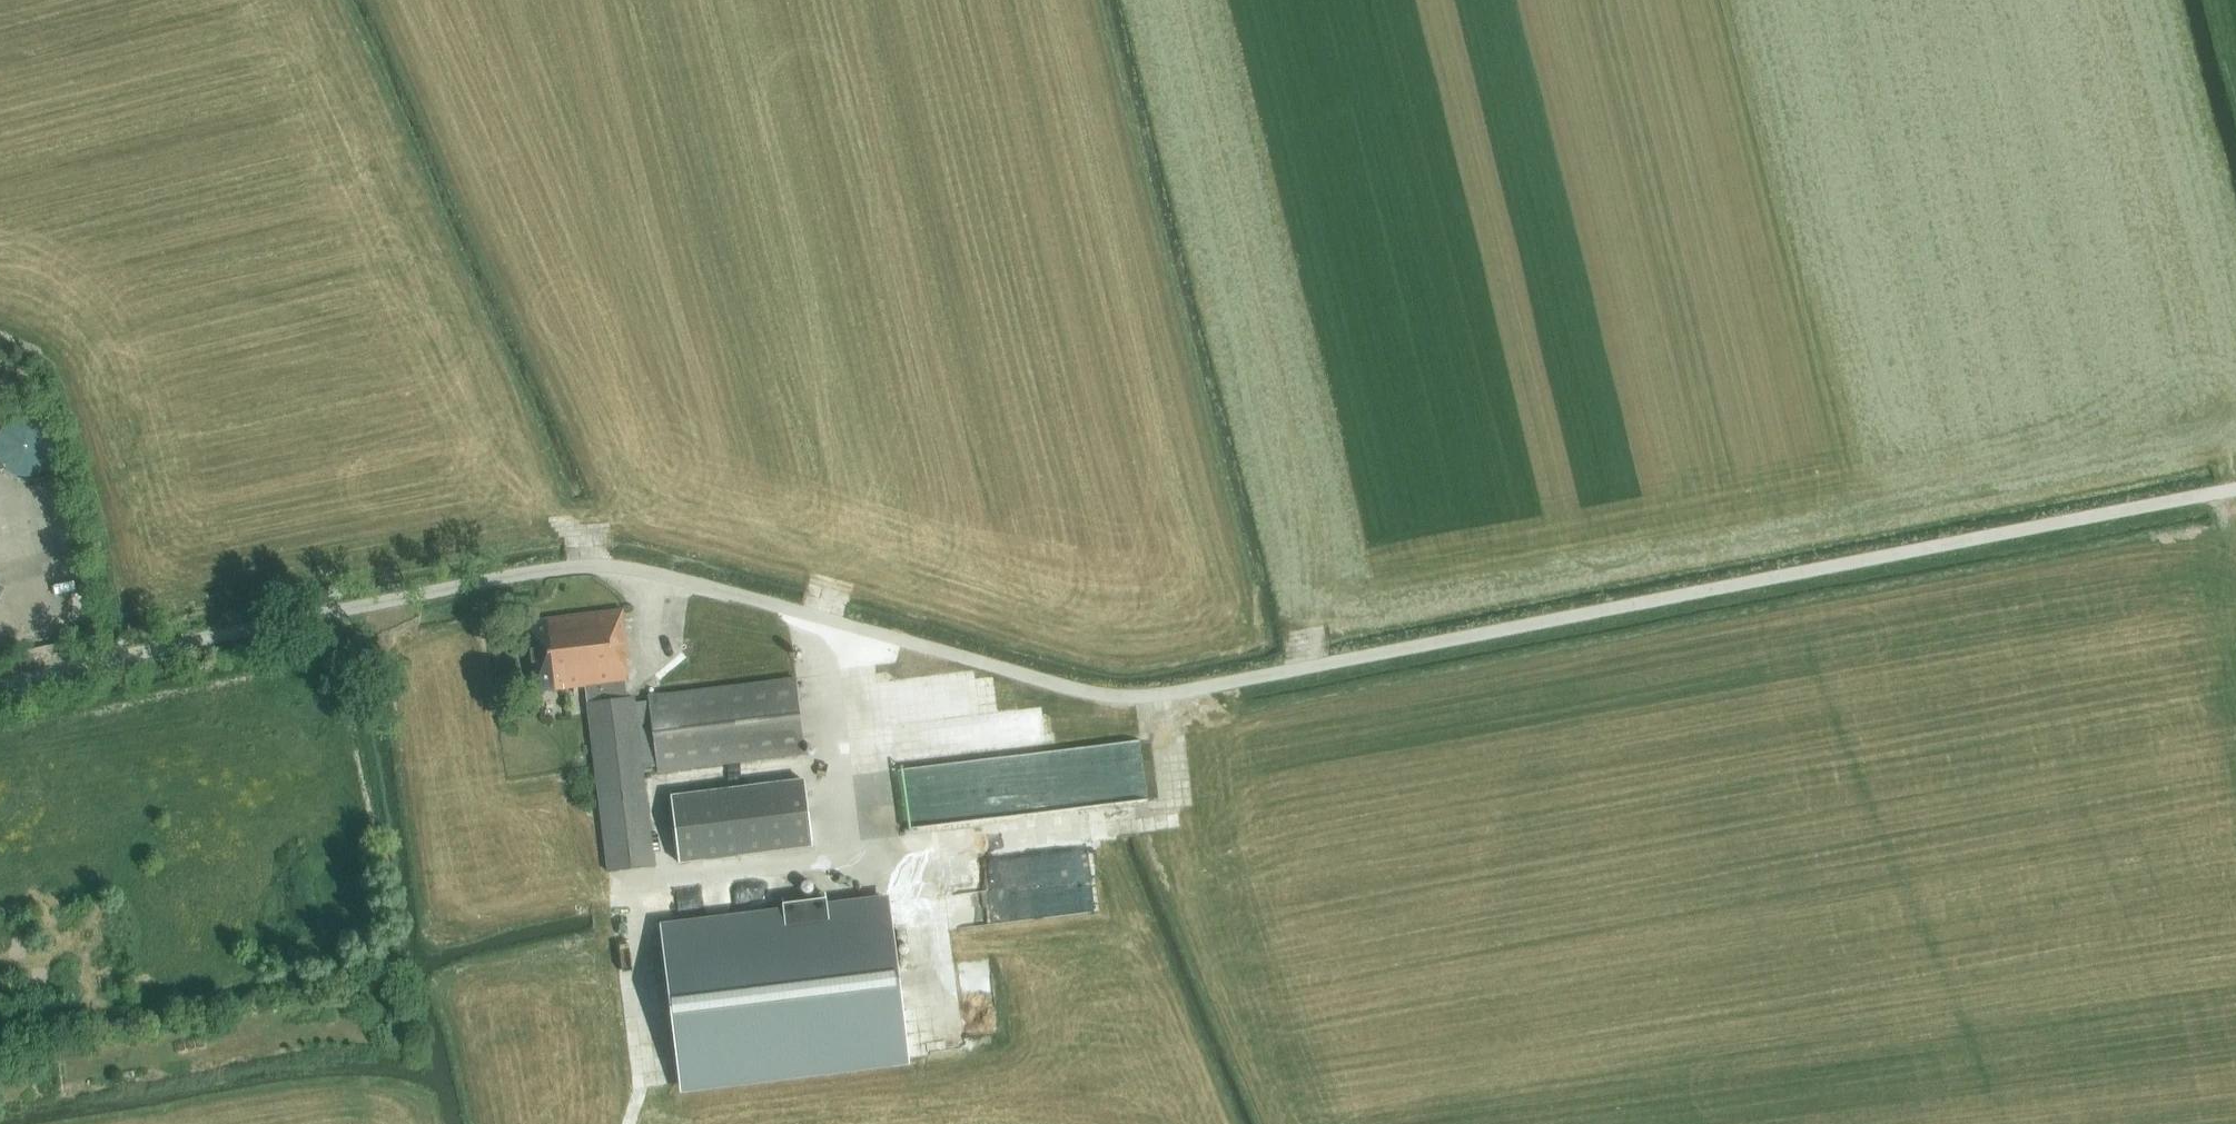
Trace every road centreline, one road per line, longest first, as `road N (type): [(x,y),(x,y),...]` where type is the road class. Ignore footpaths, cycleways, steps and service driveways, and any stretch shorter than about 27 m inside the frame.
road 1 (track): [(1162,695),(2235,490)]

